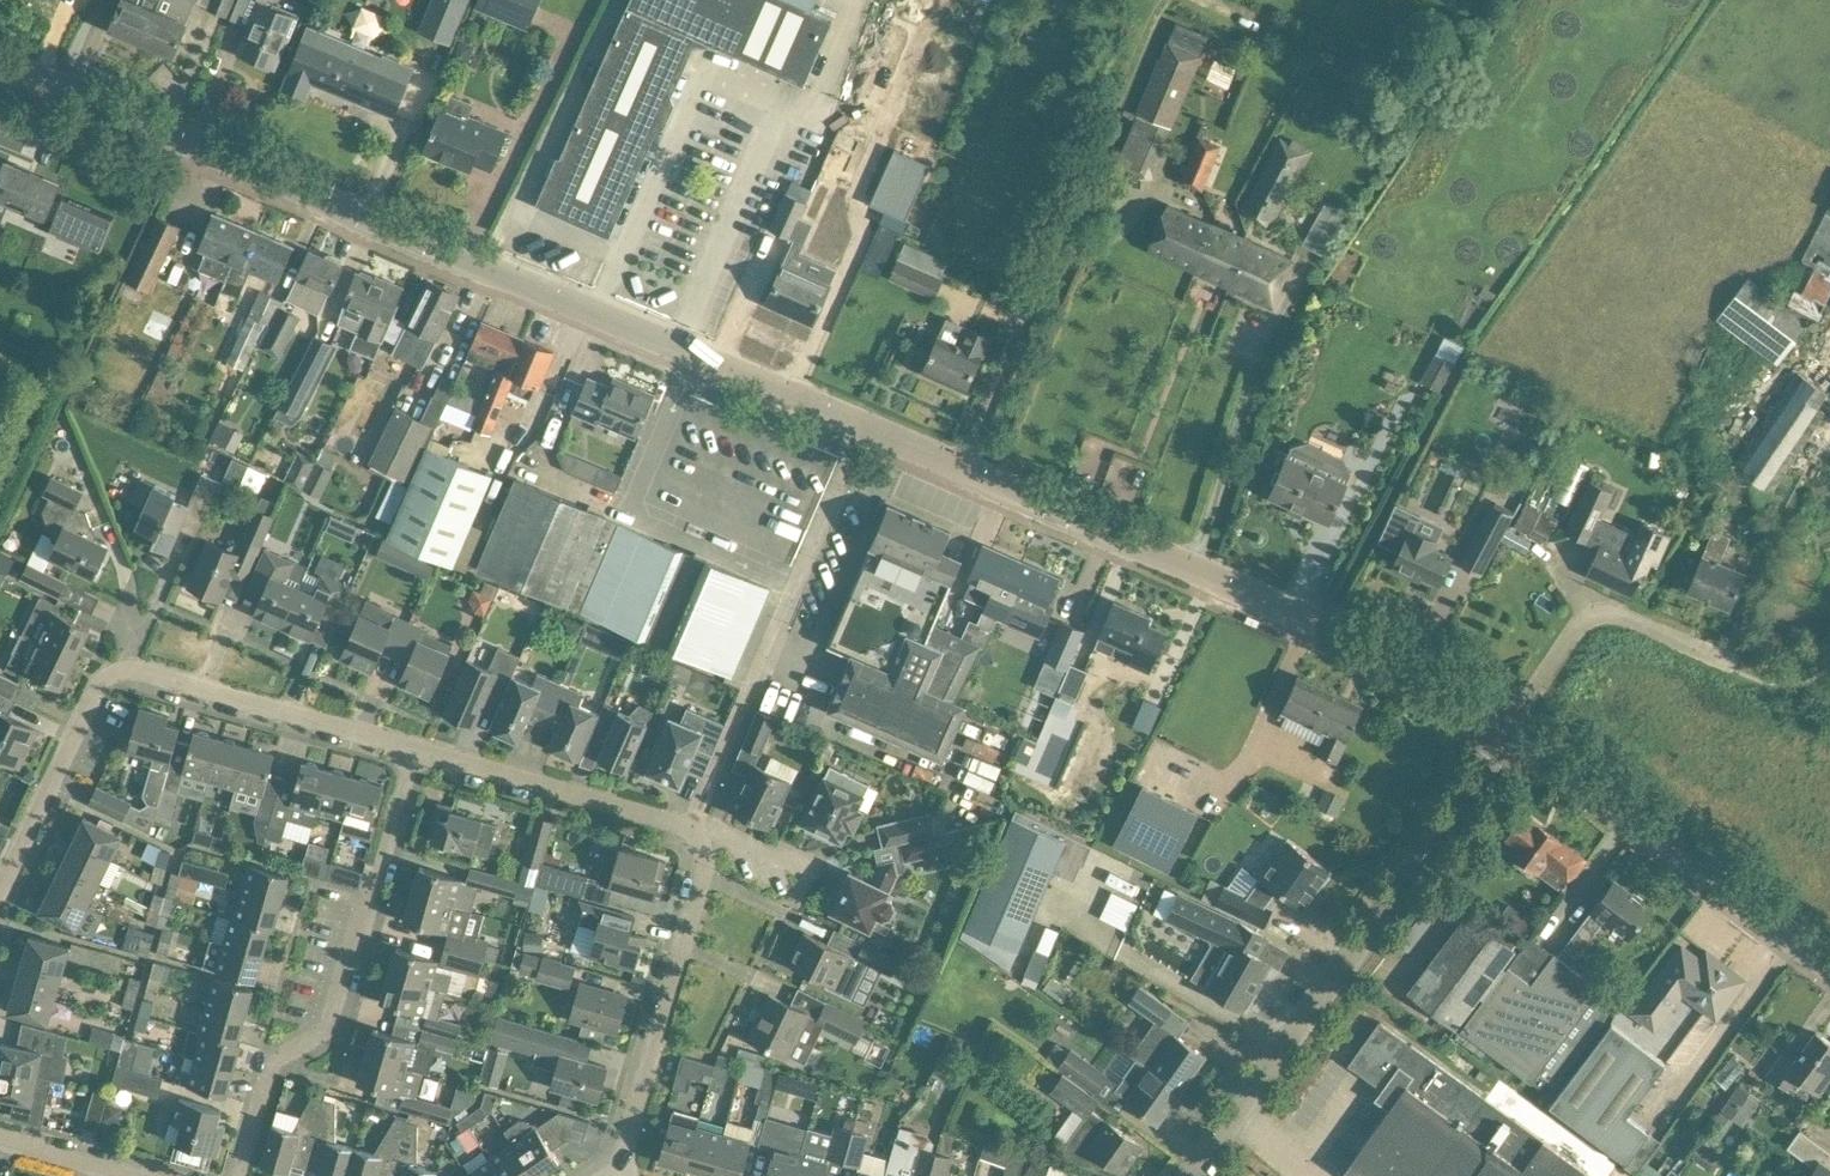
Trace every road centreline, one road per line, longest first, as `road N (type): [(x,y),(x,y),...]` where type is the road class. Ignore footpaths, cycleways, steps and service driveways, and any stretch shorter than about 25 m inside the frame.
road 1 (tertiary): [(862,424),(0,63)]
road 2 (tertiary): [(1513,732),(1318,625),(862,424)]
road 3 (residential): [(617,1175),(706,851),(693,831),(413,748)]
road 4 (residential): [(413,748),(137,668),(118,670),(102,681),(0,889)]
road 5 (residential): [(1192,1175),(1513,732)]
road 6 (residential): [(241,1175),(276,1060),(327,1028),(385,865),(413,748)]
road 7 (tertiary): [(1829,969),(1513,732)]
road 8 (residential): [(718,763),(862,424)]
road 9 (residential): [(1513,732),(1582,630),(1608,619),(1737,666)]
road 10 (residential): [(125,1175),(0,1141)]

